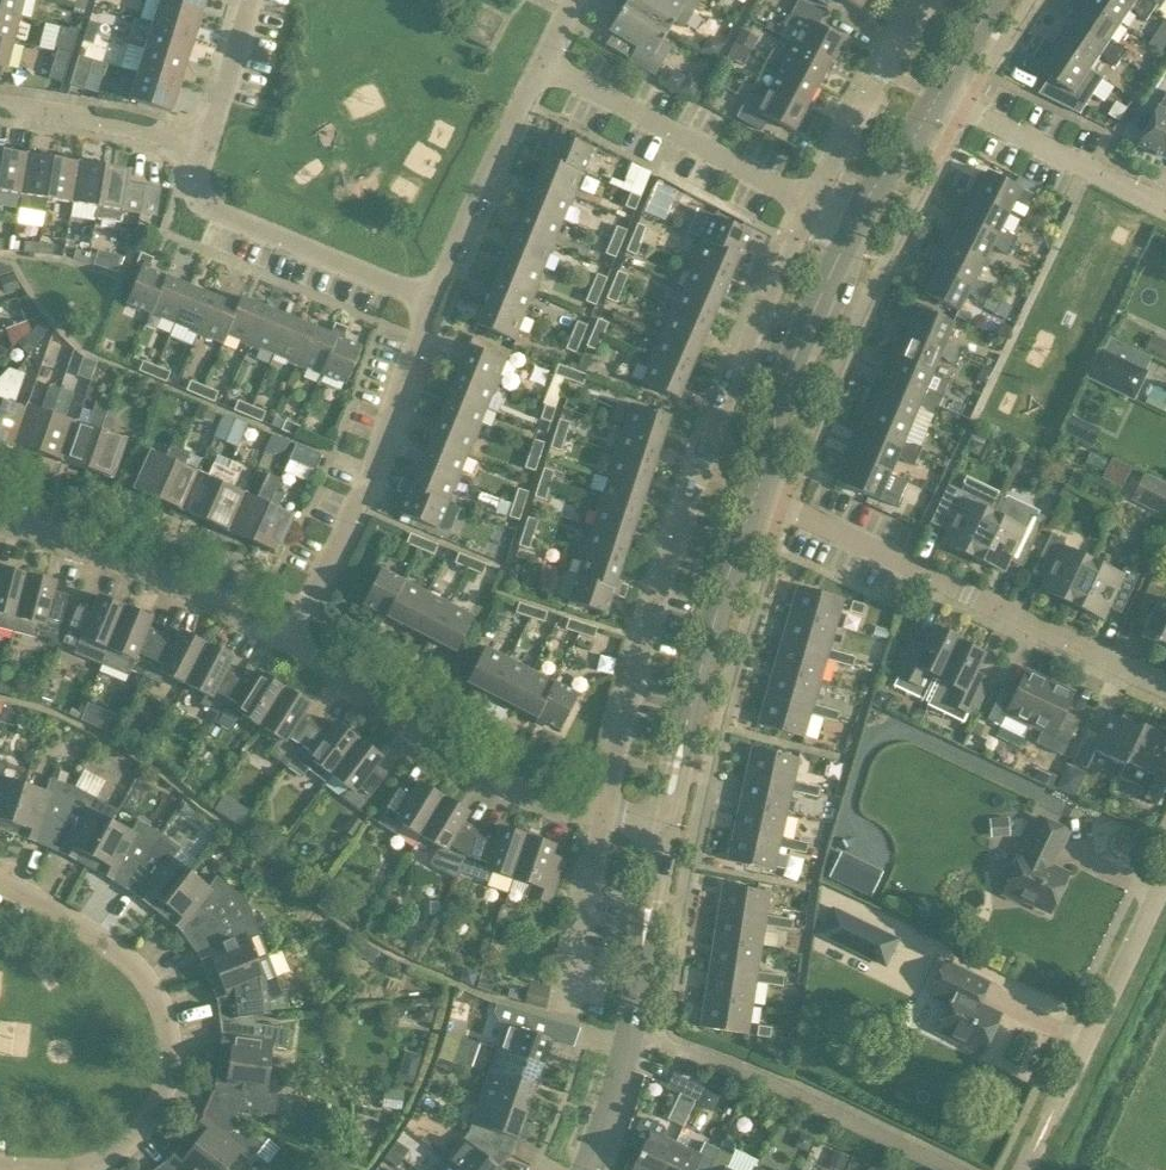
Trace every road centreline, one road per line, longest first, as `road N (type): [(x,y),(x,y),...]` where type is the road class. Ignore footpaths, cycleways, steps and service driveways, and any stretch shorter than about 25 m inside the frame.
road 1 (residential): [(602,816),(697,473),(802,206)]
road 2 (residential): [(1165,684),(755,495)]
road 3 (residential): [(70,1169),(133,1146),(161,1107),(173,1053),(159,999),(131,964),(26,885),(0,876)]
road 4 (residential): [(287,651),(374,490),(435,307)]
road 5 (residential): [(287,651),(472,769),(602,816)]
road 6 (residential): [(584,1169),(627,1042),(659,828)]
road 7 (residential): [(659,828),(682,713),(755,495)]
road 8 (residential): [(0,524),(198,601),(287,651)]
road 9 (residential): [(435,307),(205,202),(198,170),(205,143)]
road 10 (residential): [(802,206),(545,66)]
road 11 (residential): [(755,495),(777,399),(850,231)]
road 12 (residential): [(435,307),(545,66)]
road 13 (residential): [(1165,881),(1049,1119)]
road 14 (residential): [(1165,202),(942,96)]
road 15 (residential): [(802,206),(924,0)]
road 16 (residential): [(205,143),(0,99)]
road 17 (residential): [(570,1002),(602,816)]
road 18 (residential): [(850,231),(942,96)]
road 19 (residential): [(205,143),(246,0)]

